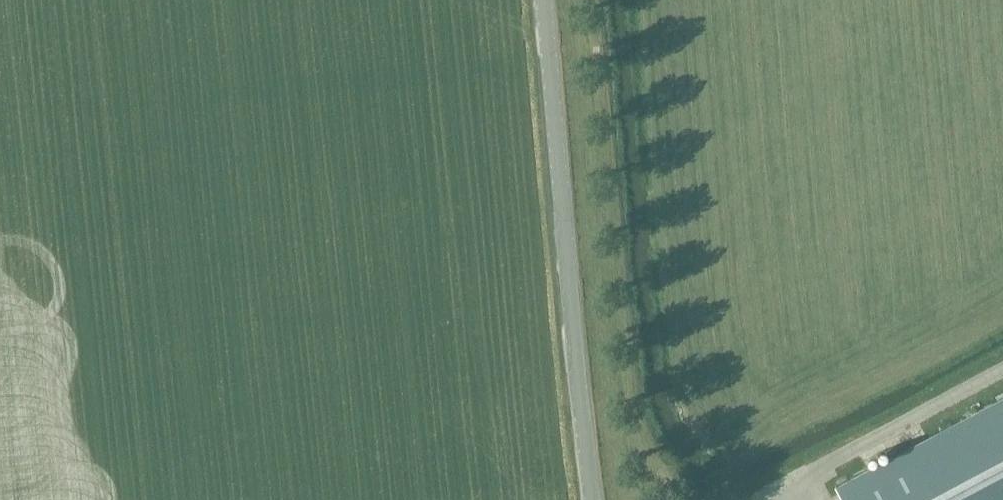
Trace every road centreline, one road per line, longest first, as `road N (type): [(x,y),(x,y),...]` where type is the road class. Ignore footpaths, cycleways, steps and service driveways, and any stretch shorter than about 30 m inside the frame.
road 1 (unclassified): [(594,499),(545,0)]

